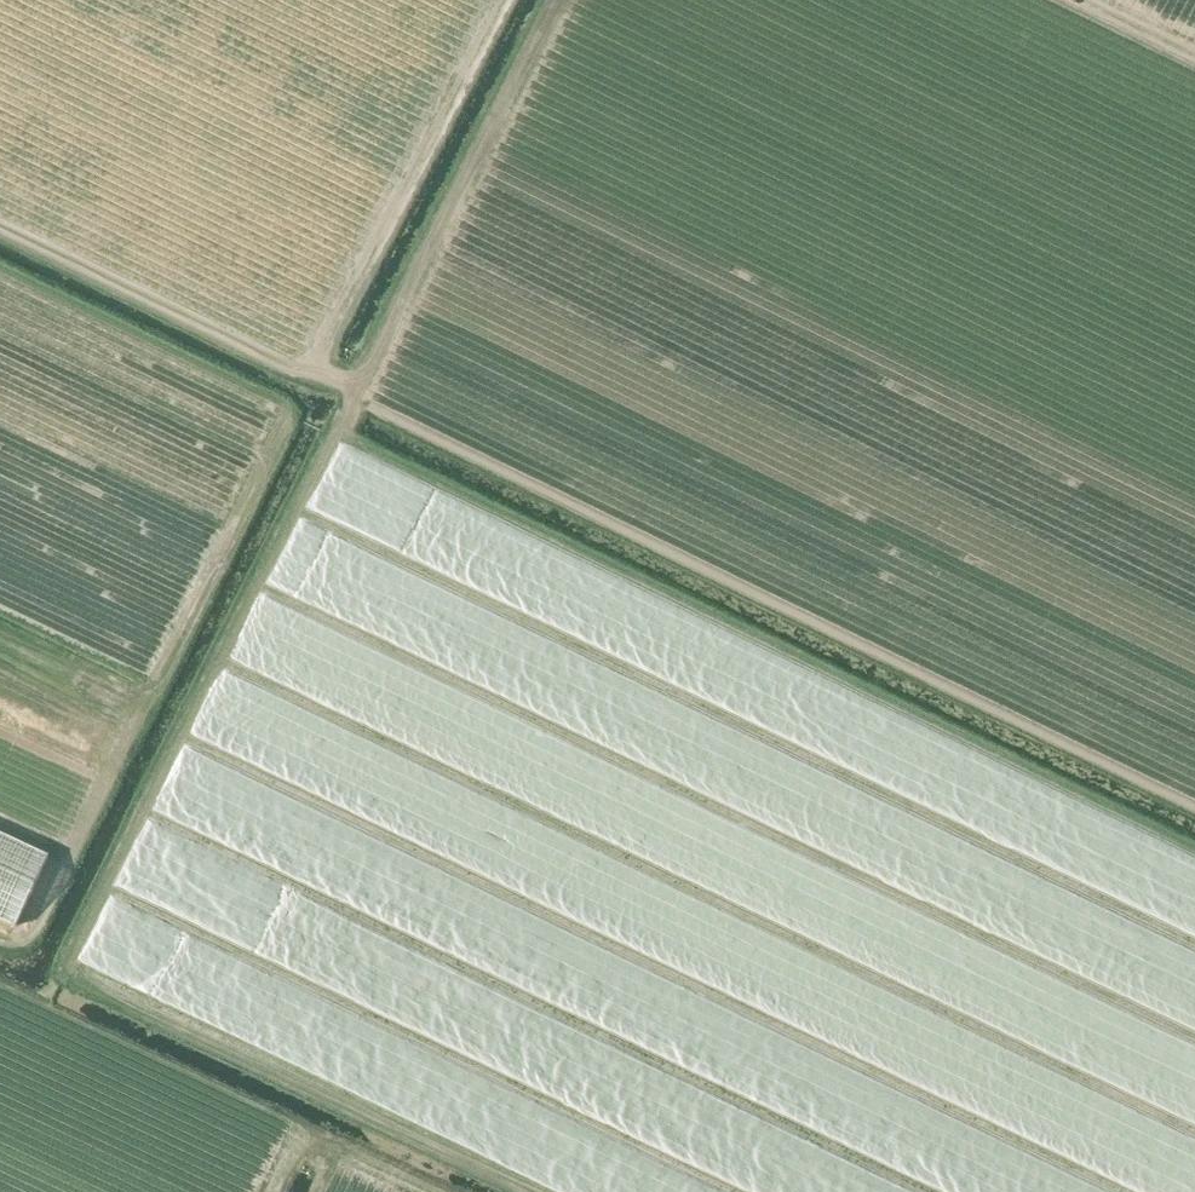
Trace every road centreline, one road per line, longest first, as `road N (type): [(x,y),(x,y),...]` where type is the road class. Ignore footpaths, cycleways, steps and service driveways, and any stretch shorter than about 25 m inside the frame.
road 1 (track): [(0,226),(296,369),(313,369),(508,0)]
road 2 (track): [(272,1191),(299,1137),(417,1191)]

